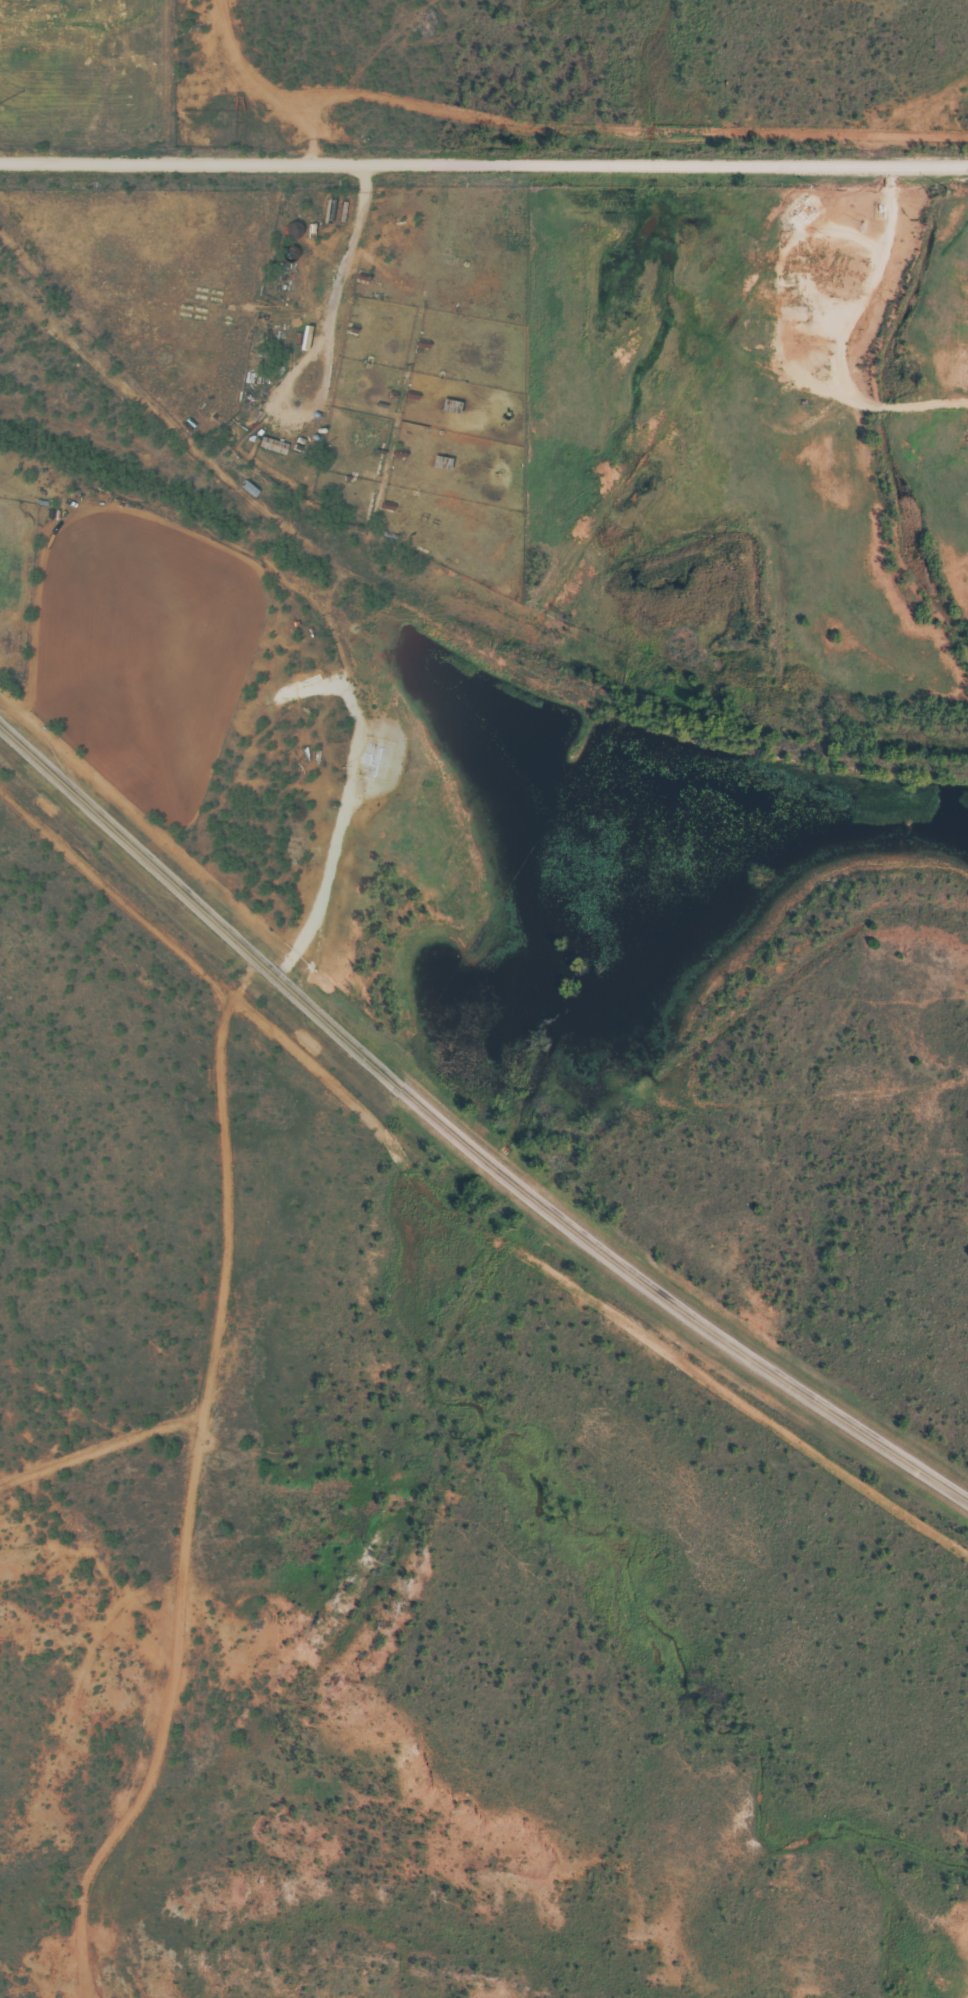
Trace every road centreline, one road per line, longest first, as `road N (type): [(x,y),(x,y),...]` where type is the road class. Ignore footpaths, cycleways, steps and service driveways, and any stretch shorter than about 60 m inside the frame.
road 1 (tertiary): [(0,728),(498,1175),(714,1338),(967,1507)]
road 2 (residential): [(967,164),(0,160)]

